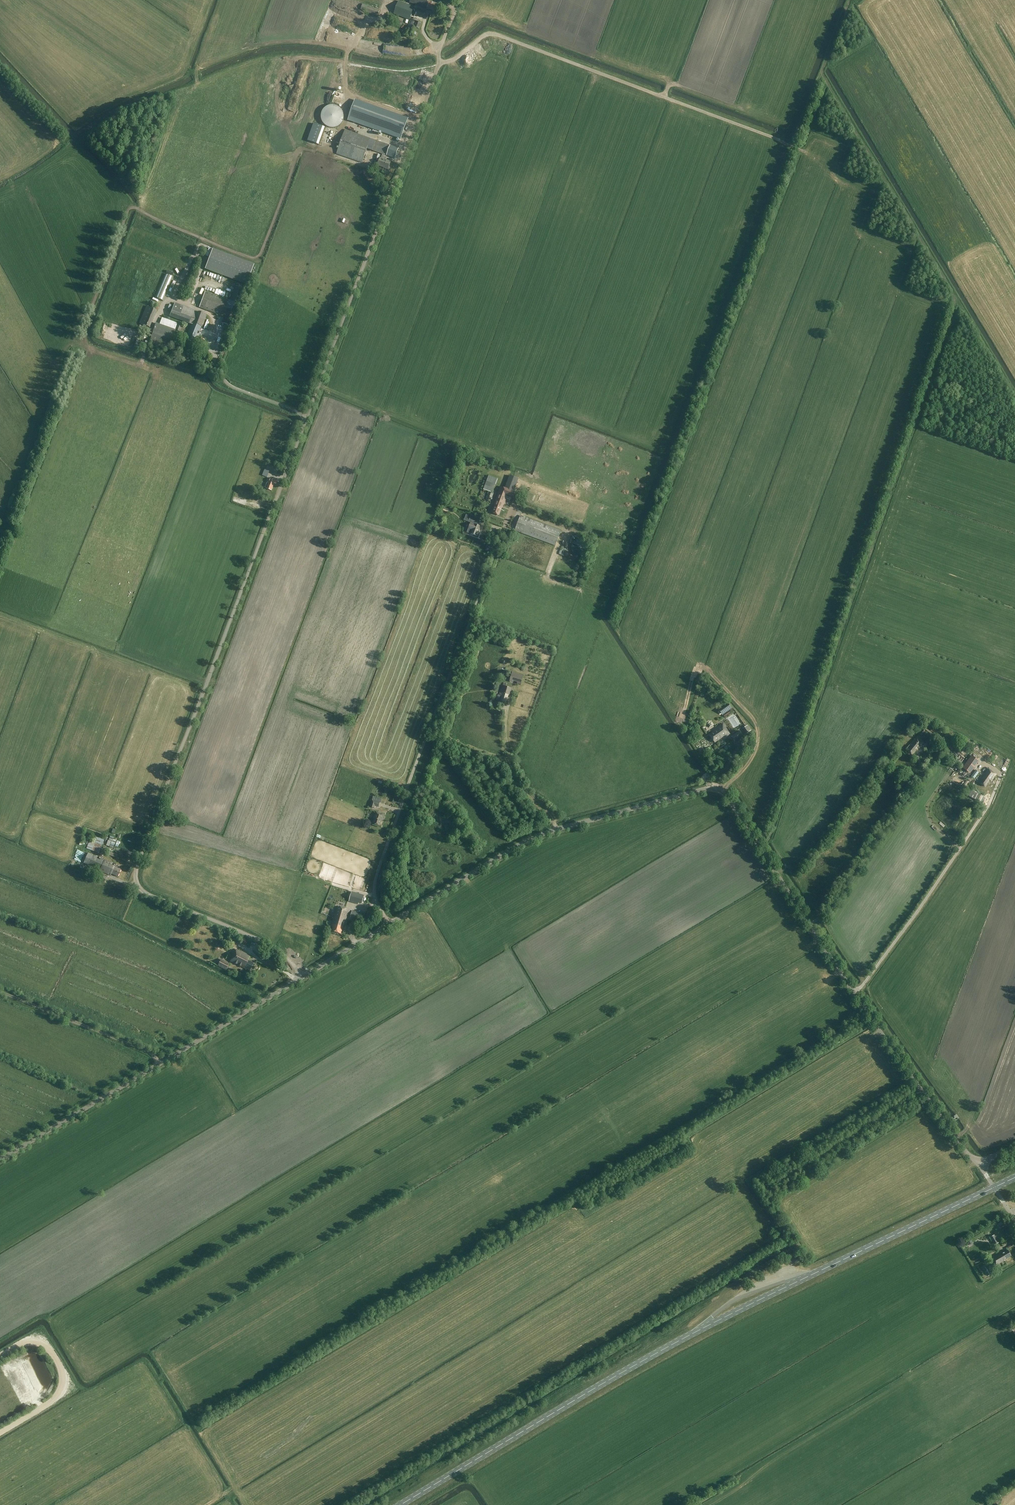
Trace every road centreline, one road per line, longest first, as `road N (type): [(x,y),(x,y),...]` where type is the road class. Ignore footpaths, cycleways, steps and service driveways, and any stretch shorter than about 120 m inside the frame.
road 1 (unclassified): [(301,977),(263,942),(144,892),(136,872),(438,64)]
road 2 (unclassified): [(978,1164),(715,789),(526,841),(301,977)]
road 3 (primary): [(399,1504),(690,1334),(994,1187)]
road 4 (track): [(955,298),(760,848)]
road 5 (track): [(812,147),(794,148),(494,34),(438,64)]
road 6 (unclassified): [(301,977),(0,1160)]
road 7 (track): [(822,72),(955,298)]
road 8 (track): [(0,991),(159,1064)]
road 9 (track): [(19,1346),(49,1351),(62,1385),(51,1402),(0,1433)]
road 10 (track): [(557,830),(513,767),(507,709)]

